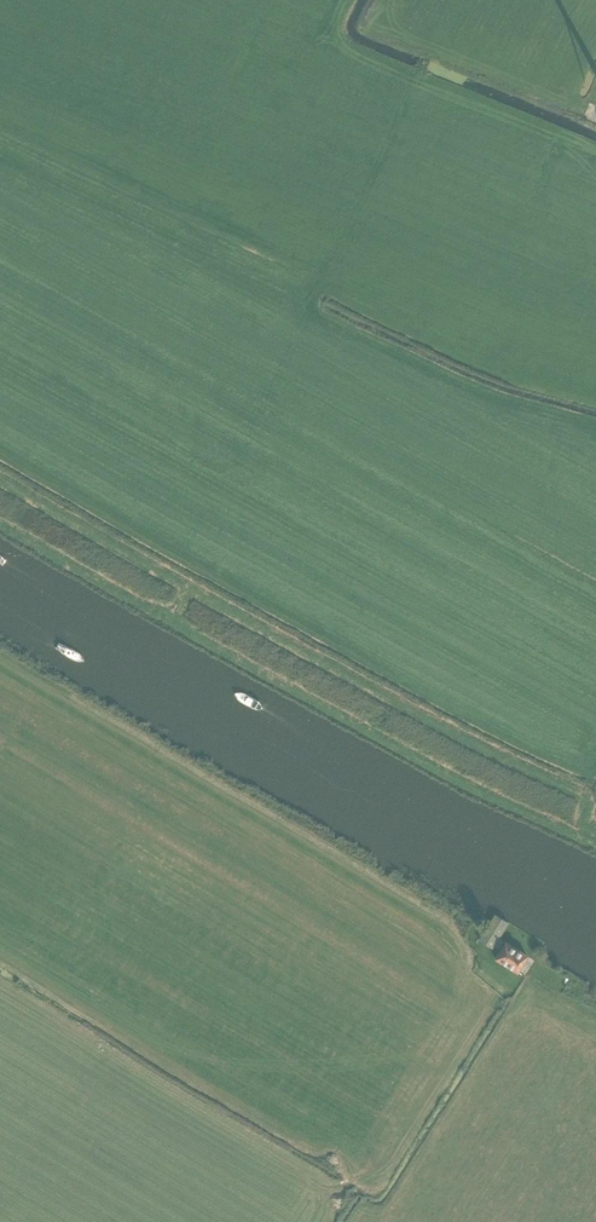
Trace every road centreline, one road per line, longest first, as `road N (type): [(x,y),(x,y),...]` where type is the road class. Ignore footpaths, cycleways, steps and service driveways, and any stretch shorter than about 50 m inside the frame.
road 1 (track): [(509,976),(383,1171),(334,1189),(0,992)]

